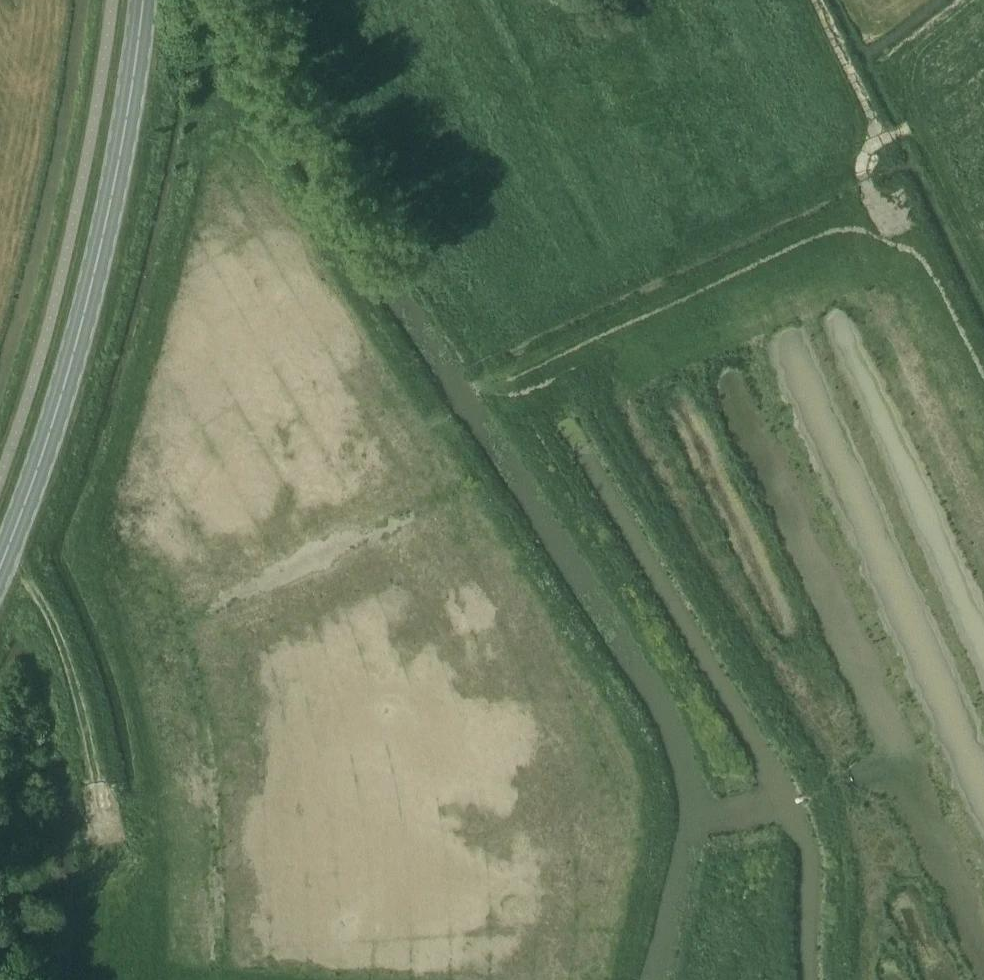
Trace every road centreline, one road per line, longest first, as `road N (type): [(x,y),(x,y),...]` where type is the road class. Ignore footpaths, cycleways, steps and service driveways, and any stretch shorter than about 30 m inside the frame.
road 1 (track): [(983,58),(912,124),(877,140),(856,170),(862,205),(446,411),(185,832),(104,823)]
road 2 (primary): [(0,566),(93,269),(136,0)]
road 3 (track): [(497,384),(744,773),(798,812)]
road 4 (track): [(90,979),(108,842),(71,668),(0,553)]
road 5 (track): [(744,773),(712,979)]
road 6 (track): [(877,140),(811,0)]

